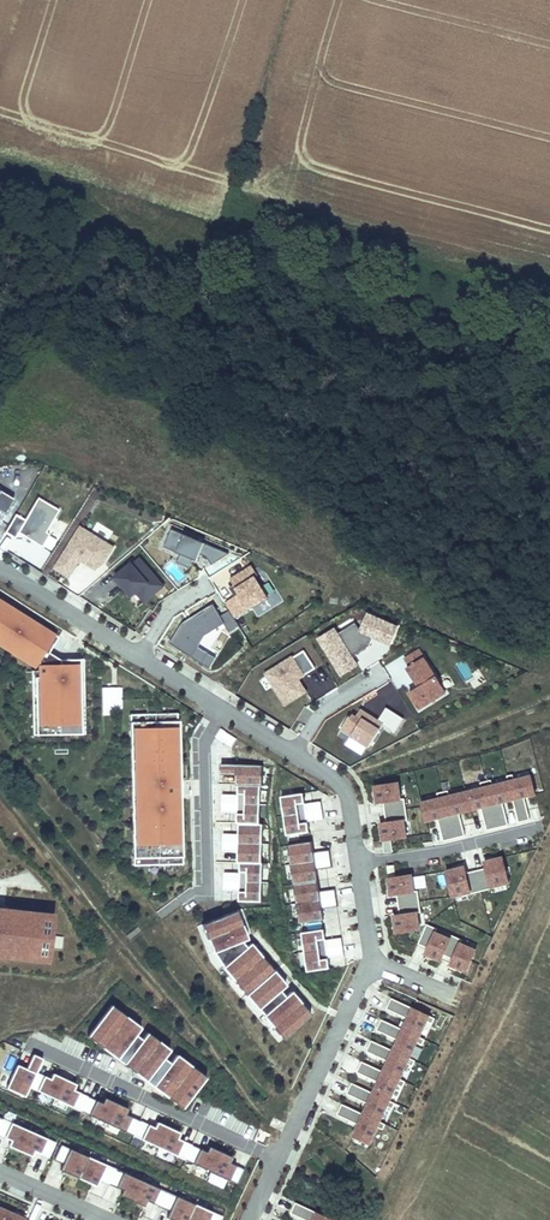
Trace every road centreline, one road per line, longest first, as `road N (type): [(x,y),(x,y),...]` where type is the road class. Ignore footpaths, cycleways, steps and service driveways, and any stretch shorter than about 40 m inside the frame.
road 1 (residential): [(57,1061),(280,1161)]
road 2 (residential): [(290,753),(347,789),(368,963)]
road 3 (residential): [(368,963),(280,1161)]
road 4 (residential): [(136,657),(290,753)]
road 5 (residential): [(0,572),(136,657)]

